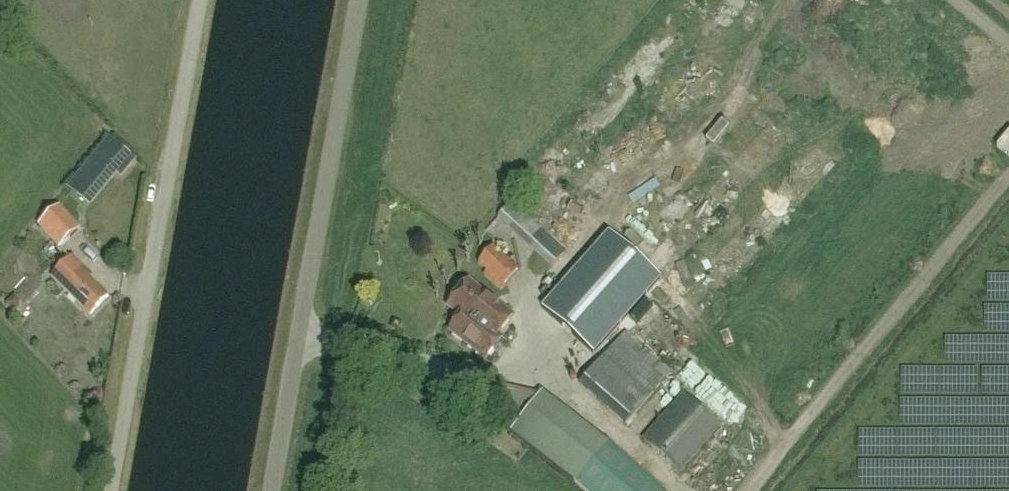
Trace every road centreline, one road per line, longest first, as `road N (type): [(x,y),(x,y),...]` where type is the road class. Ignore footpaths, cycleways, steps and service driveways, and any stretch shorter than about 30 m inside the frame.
road 1 (unclassified): [(108,490),(200,0)]
road 2 (unclassified): [(272,490),(360,0)]

